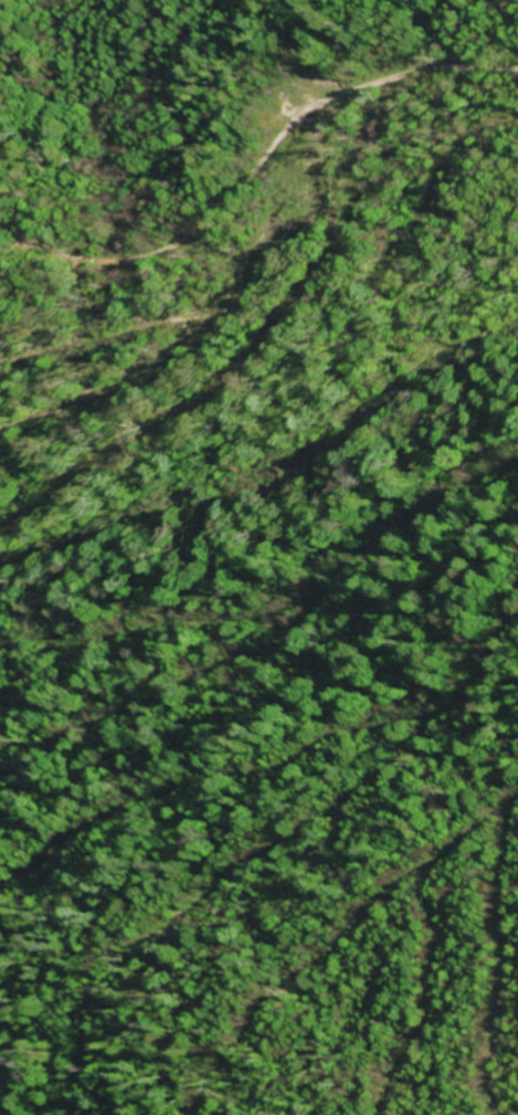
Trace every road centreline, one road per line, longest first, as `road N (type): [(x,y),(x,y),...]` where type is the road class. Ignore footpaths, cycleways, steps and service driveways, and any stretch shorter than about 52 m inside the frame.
road 1 (track): [(0,226),(165,333),(274,333),(380,232),(451,191),(517,189)]

